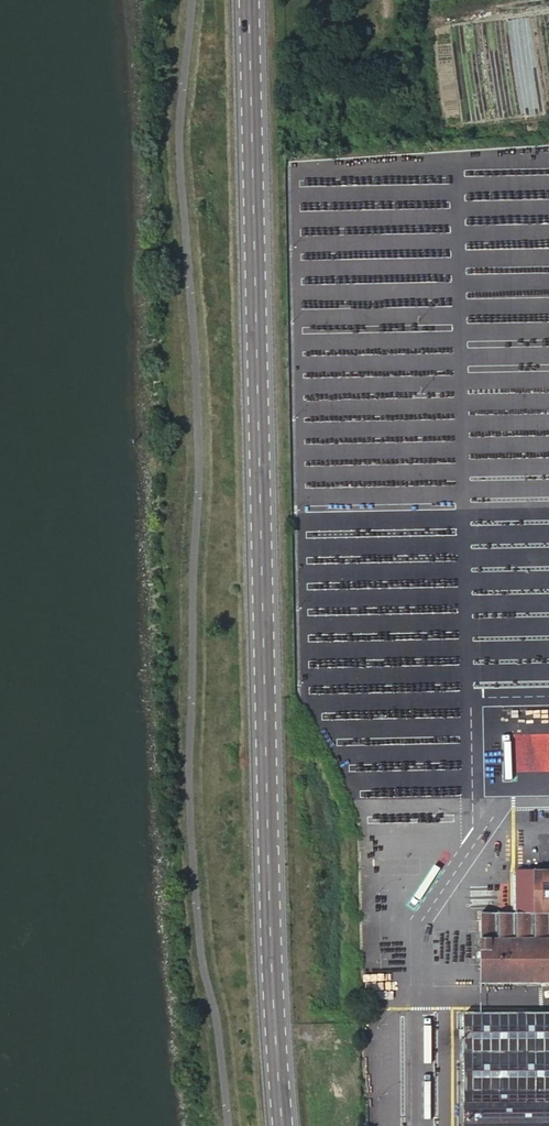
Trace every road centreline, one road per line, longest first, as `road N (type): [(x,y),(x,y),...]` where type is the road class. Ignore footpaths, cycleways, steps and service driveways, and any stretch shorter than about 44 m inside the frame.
road 1 (primary): [(282,1125),(251,0)]

